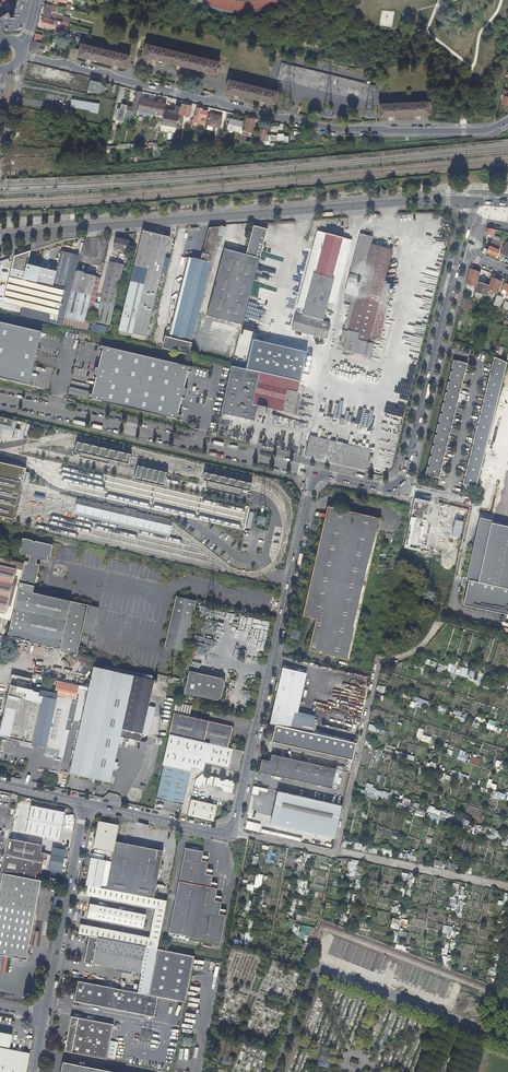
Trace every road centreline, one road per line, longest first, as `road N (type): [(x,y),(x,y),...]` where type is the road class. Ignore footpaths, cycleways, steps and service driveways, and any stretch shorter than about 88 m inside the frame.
road 1 (unclassified): [(86,804),(214,831),(234,822),(315,472)]
road 2 (residential): [(20,55),(334,128),(482,130),(507,120)]
road 3 (tertiary): [(472,200),(0,239)]
road 4 (unclassified): [(0,398),(315,472)]
road 5 (track): [(223,830),(507,887)]
road 6 (track): [(438,622),(417,649),(379,660),(336,853)]
road 7 (unclassified): [(394,488),(404,478),(460,252)]
road 8 (unclassified): [(46,1014),(86,804)]

